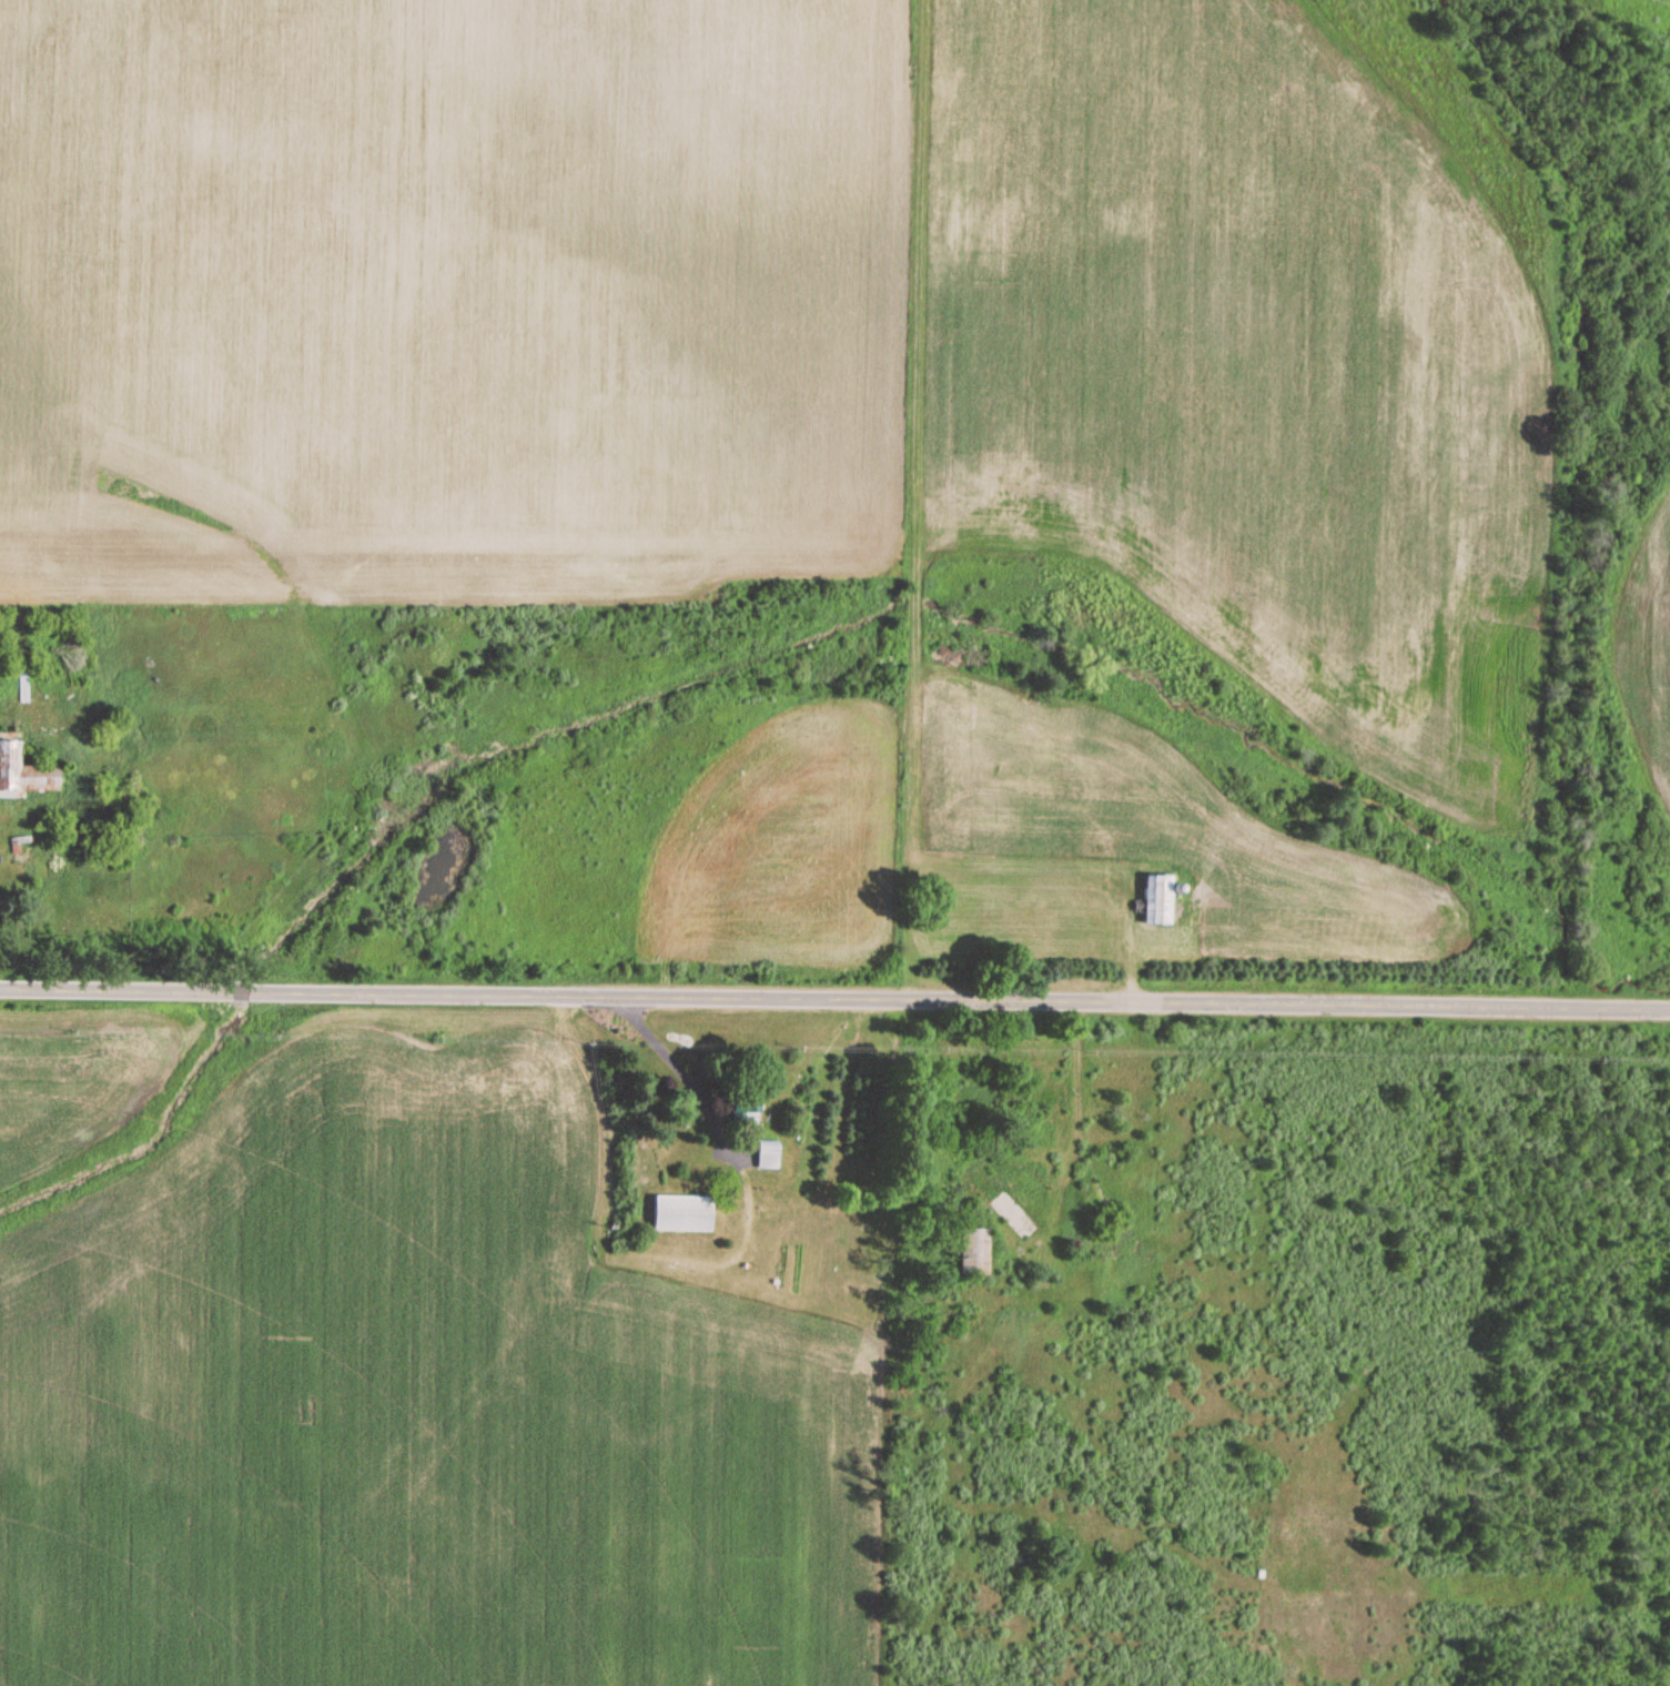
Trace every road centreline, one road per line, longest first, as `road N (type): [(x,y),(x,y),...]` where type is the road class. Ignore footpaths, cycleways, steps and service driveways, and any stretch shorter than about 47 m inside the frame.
road 1 (tertiary): [(0,981),(1669,1009)]

